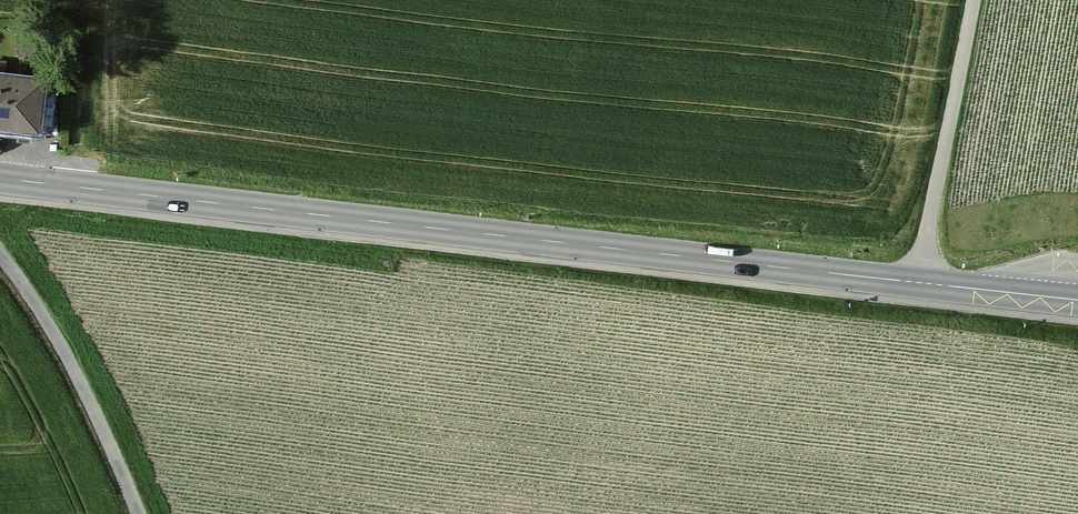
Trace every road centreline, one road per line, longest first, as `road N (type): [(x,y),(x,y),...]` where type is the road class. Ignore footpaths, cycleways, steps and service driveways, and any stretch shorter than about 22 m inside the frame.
road 1 (tertiary): [(0,179),(919,283)]
road 2 (residential): [(919,283),(976,0)]
road 3 (unclassified): [(137,513),(74,366),(0,262)]
road 4 (tertiary): [(919,283),(1077,300)]

